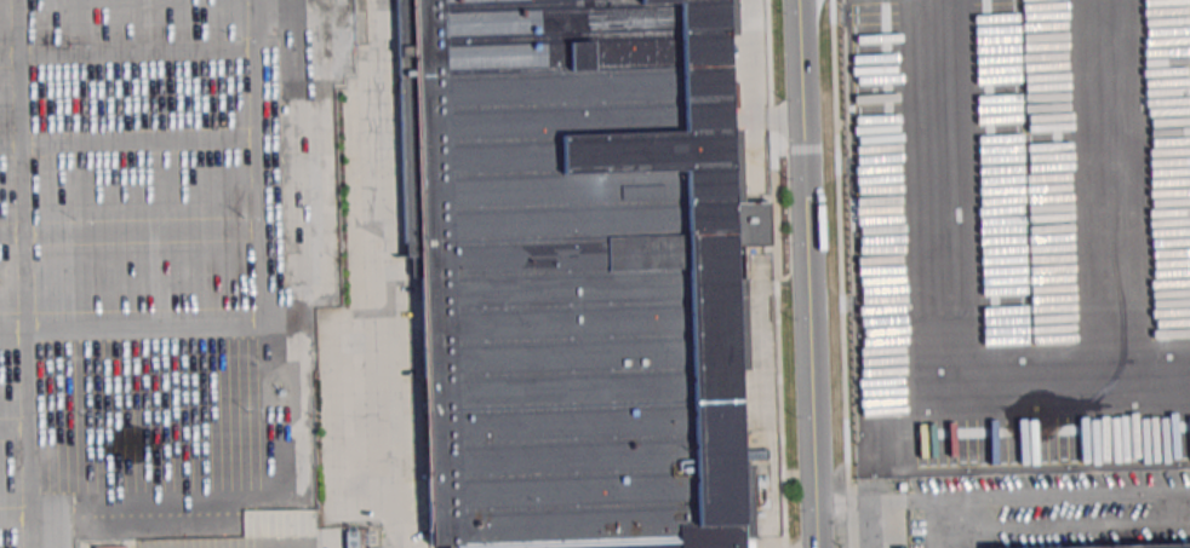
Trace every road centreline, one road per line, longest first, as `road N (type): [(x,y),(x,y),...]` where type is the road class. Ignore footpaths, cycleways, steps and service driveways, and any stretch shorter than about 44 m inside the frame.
road 1 (tertiary): [(817,547),(802,0)]

